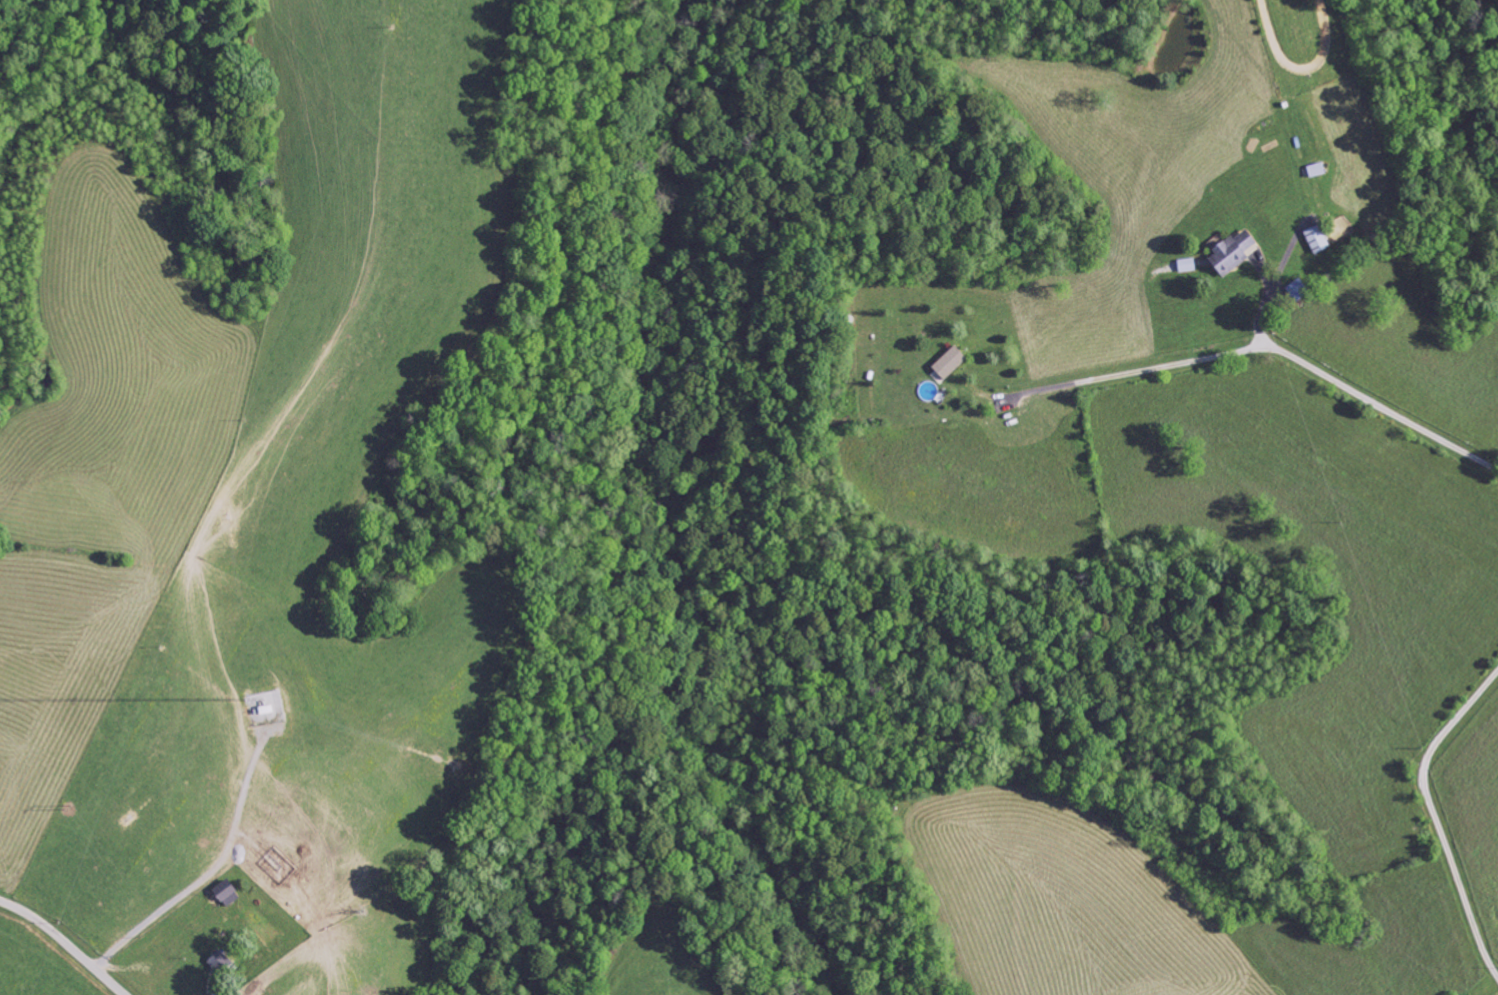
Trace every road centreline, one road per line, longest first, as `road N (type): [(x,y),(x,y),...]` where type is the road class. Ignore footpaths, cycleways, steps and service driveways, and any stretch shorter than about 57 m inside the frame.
road 1 (residential): [(125,994),(31,920),(0,905)]

